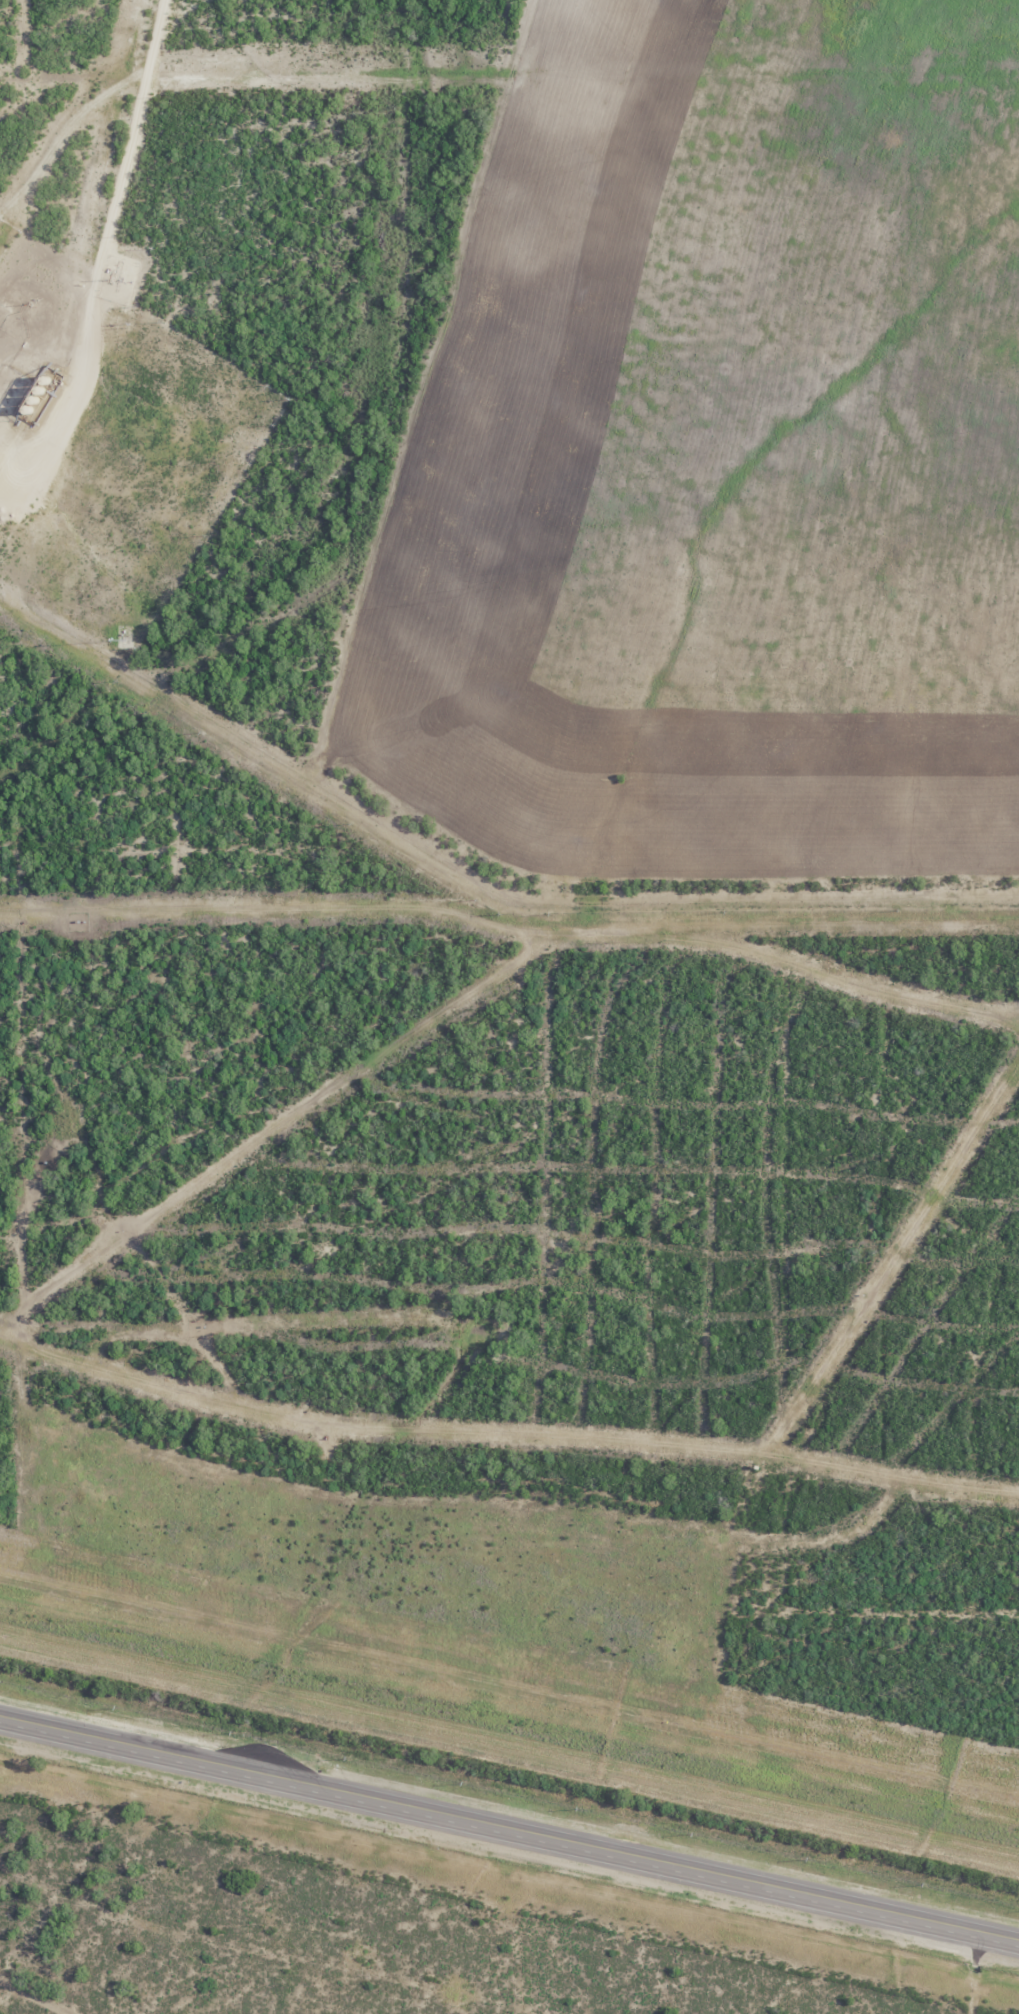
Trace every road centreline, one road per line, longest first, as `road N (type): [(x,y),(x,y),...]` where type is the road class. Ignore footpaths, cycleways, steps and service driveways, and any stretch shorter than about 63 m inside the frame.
road 1 (primary): [(0,1718),(1018,1942)]
road 2 (track): [(1018,1111),(842,1036),(455,964),(316,949),(0,938)]
road 3 (track): [(0,1339),(302,1429),(558,1436),(1018,1489)]

